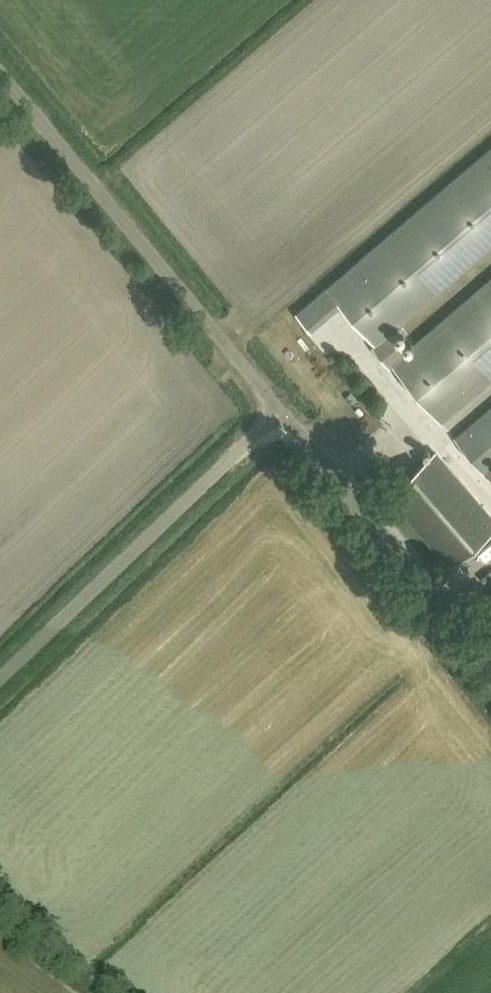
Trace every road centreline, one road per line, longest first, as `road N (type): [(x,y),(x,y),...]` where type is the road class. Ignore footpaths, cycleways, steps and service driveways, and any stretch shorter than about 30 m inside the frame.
road 1 (unclassified): [(281,411),(0,73)]
road 2 (unclassified): [(0,680),(281,411)]
road 3 (unclassified): [(490,663),(281,411)]

